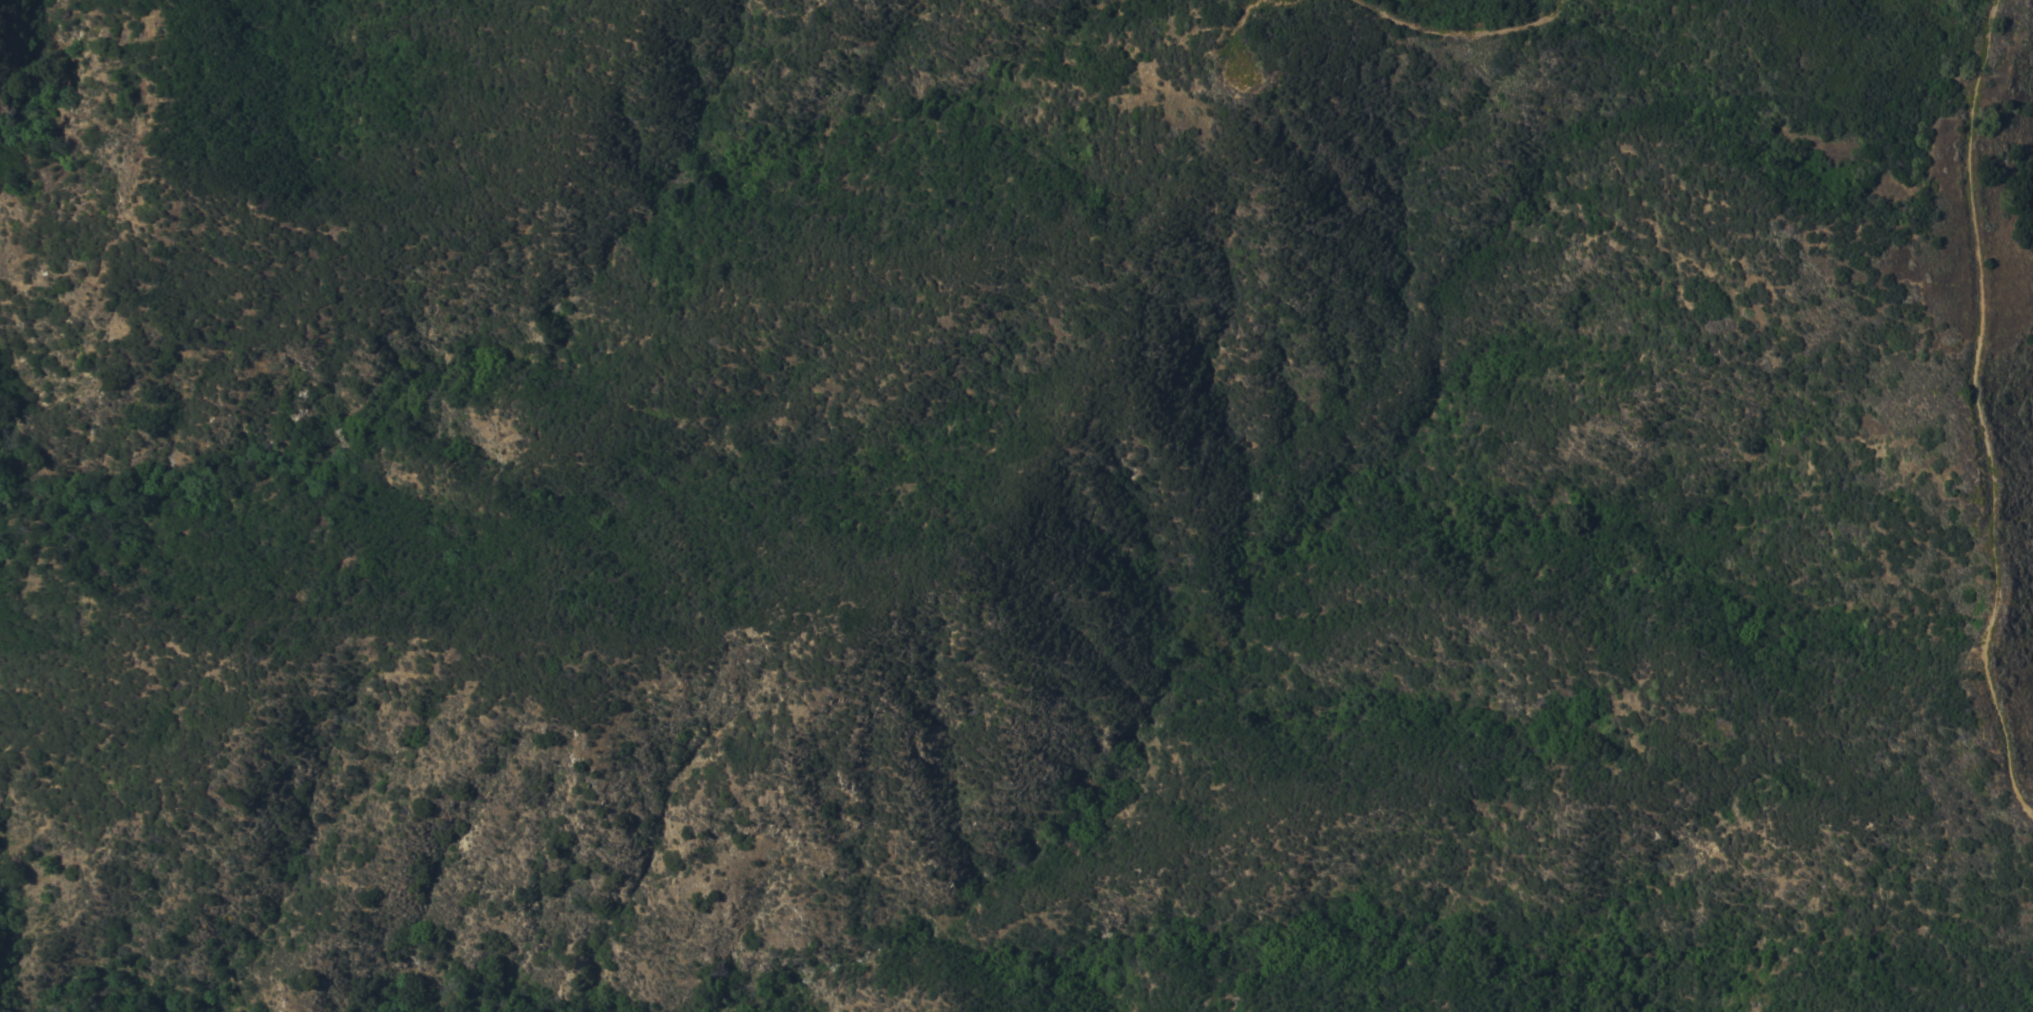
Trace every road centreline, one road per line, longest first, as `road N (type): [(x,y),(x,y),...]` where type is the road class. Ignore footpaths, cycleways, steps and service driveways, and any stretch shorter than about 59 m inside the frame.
road 1 (track): [(1561,0),(1549,15),(1485,31),(1431,29),(1351,0)]

